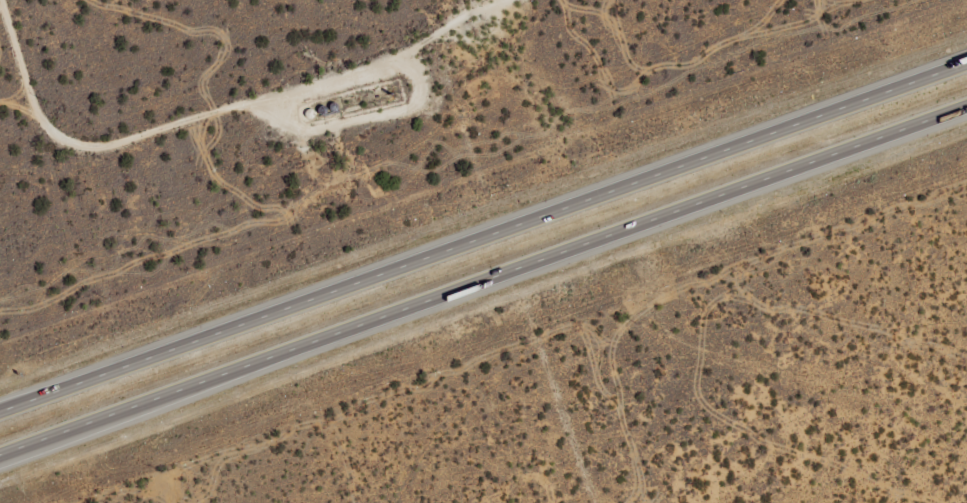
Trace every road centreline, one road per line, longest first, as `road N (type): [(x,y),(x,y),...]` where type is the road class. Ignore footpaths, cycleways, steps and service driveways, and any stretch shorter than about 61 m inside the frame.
road 1 (motorway): [(966,61),(0,410)]
road 2 (motorway): [(448,292),(966,105)]
road 3 (motorway): [(0,453),(448,292)]
road 4 (track): [(388,73),(44,173),(0,158)]

